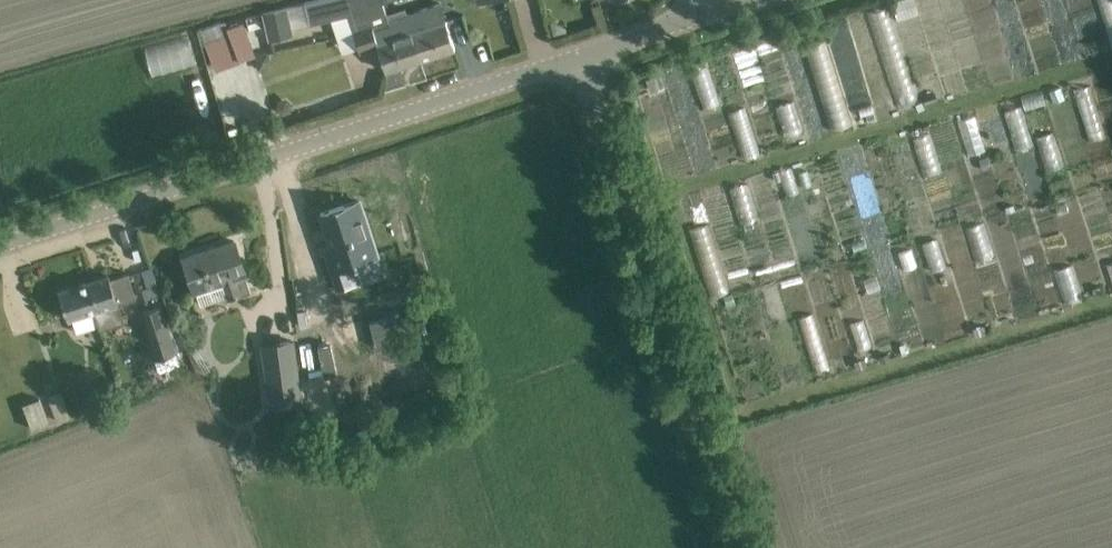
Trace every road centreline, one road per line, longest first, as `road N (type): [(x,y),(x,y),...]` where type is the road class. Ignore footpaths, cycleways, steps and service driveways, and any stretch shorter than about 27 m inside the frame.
road 1 (unclassified): [(0,246),(580,58)]
road 2 (unclassified): [(580,58),(743,547)]
road 3 (unclassified): [(580,58),(699,16)]

